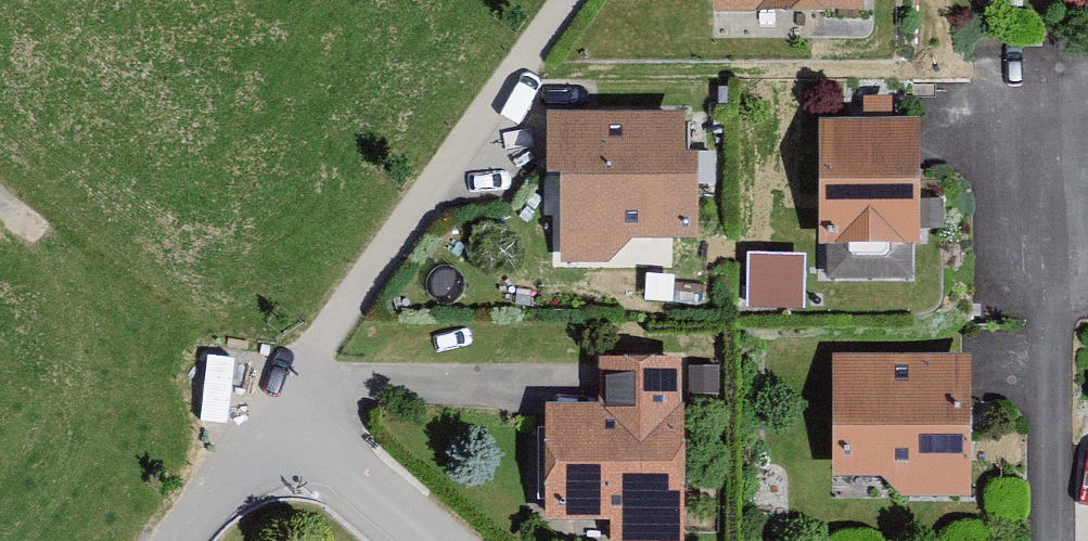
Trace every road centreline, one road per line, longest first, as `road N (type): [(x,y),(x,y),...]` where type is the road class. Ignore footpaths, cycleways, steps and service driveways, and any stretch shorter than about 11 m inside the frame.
road 1 (residential): [(262,414),(567,0)]
road 2 (residential): [(1048,540),(1047,129),(1087,92)]
road 3 (residential): [(262,414),(423,540)]
road 4 (residential): [(160,540),(262,414)]

